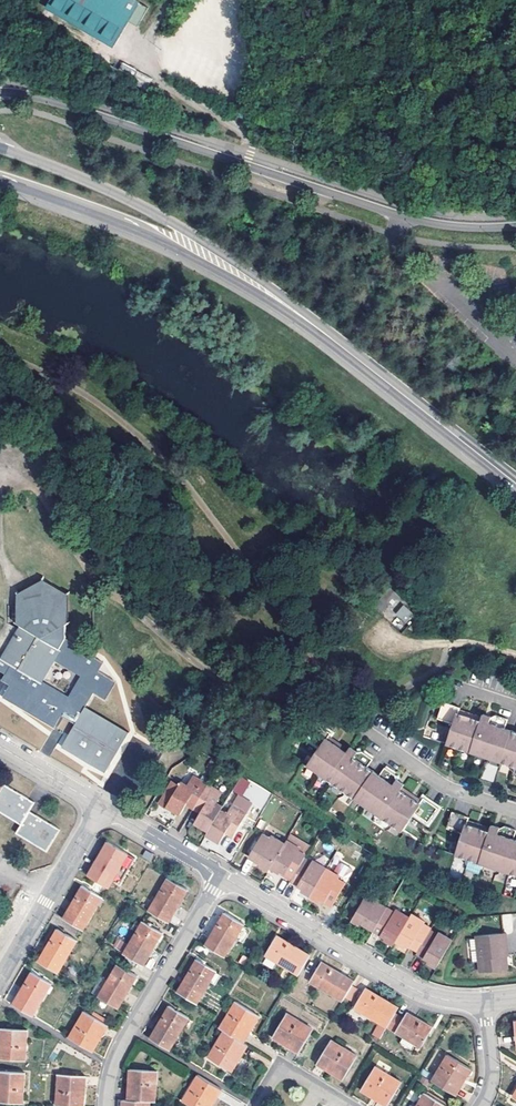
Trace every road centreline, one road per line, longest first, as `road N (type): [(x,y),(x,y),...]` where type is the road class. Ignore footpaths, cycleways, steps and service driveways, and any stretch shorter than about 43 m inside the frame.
road 1 (tertiary): [(515,225),(456,227),(404,216),(53,101),(0,97)]
road 2 (secondary): [(282,301),(143,208),(0,147)]
road 3 (secondary): [(0,180),(107,216),(282,301)]
road 4 (secondary): [(282,301),(515,483)]
road 5 (residential): [(484,1001),(416,990),(222,876)]
road 6 (residential): [(106,1105),(122,1041),(222,876)]
road 7 (residential): [(0,978),(101,804)]
road 8 (residential): [(515,810),(444,784),(345,716)]
road 9 (residential): [(222,876),(101,804)]
road 10 (track): [(385,636),(404,645),(458,642),(515,655)]

